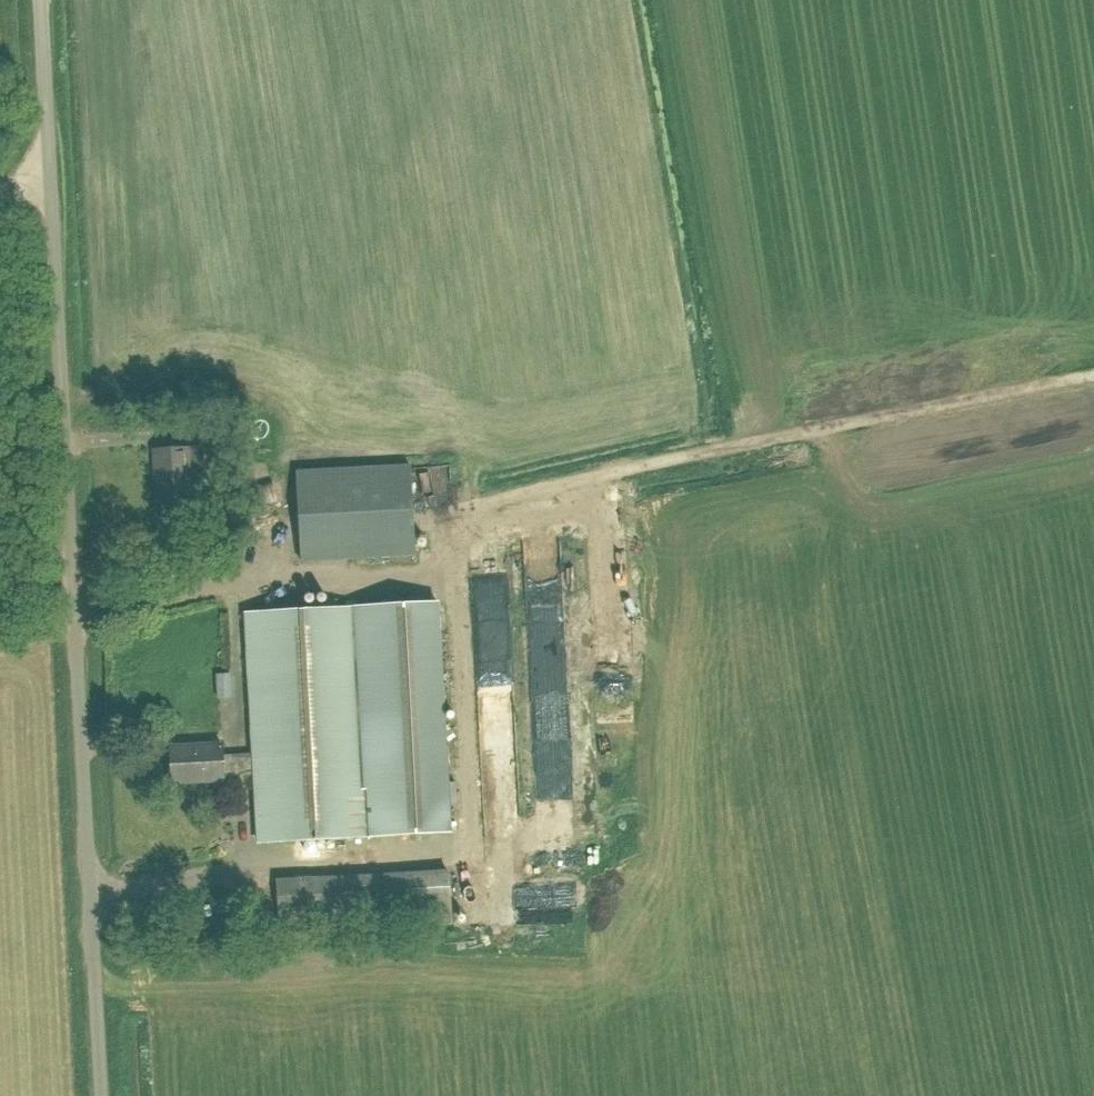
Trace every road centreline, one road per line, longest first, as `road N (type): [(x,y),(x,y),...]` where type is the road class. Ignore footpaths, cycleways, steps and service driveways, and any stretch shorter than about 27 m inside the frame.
road 1 (unclassified): [(99,1095),(41,0)]

